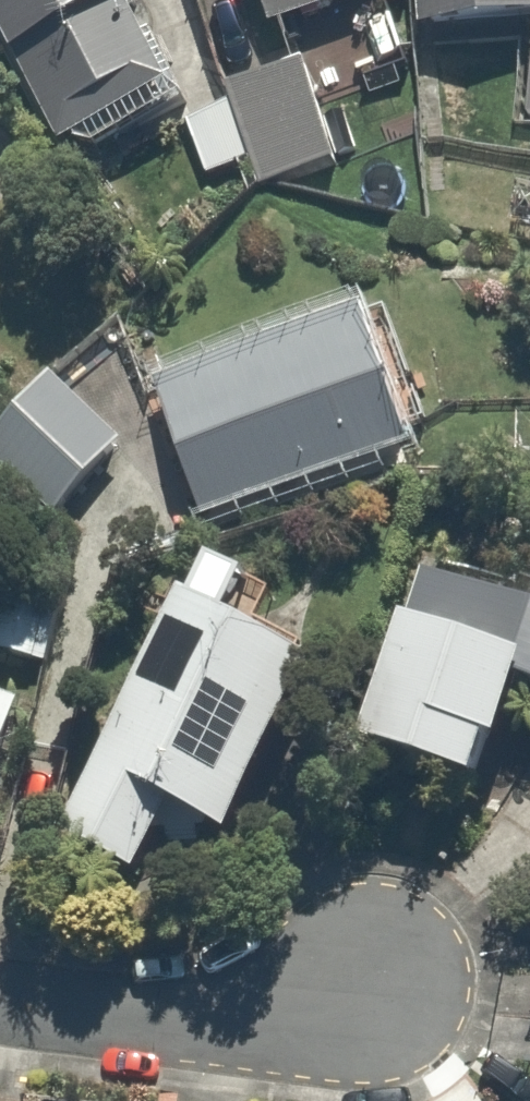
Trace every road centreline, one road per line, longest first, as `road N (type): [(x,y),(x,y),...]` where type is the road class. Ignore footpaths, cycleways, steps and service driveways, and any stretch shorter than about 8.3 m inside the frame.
road 1 (residential): [(0,999),(386,1006)]

